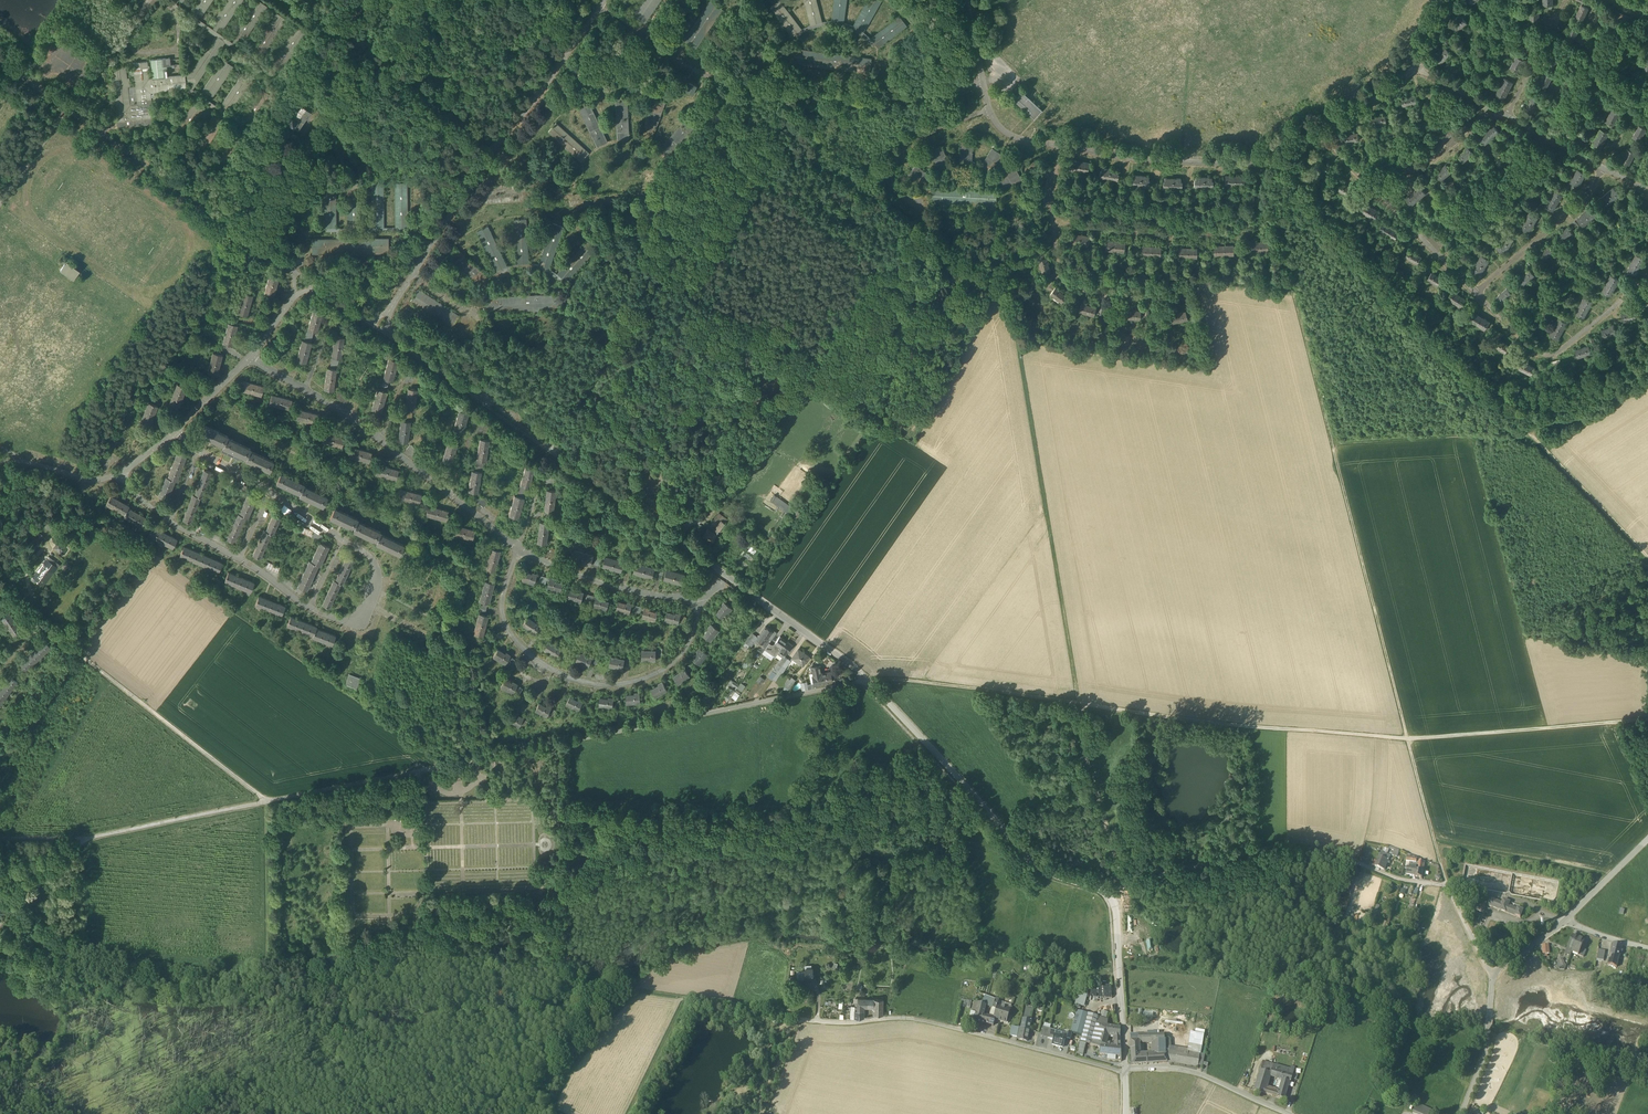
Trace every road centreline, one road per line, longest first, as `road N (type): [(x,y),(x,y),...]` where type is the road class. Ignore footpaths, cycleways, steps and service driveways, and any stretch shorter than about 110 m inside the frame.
road 1 (track): [(866,680),(1407,739),(1647,719)]
road 2 (track): [(1275,226),(1449,886)]
road 3 (track): [(159,1015),(286,1008),(408,1026),(564,1008),(614,983),(817,1021)]
road 4 (unclassified): [(866,680),(265,802)]
road 5 (residential): [(1492,979),(1449,886),(1396,880),(1339,855),(1278,846),(1100,887)]
road 6 (track): [(991,287),(1012,302),(1079,703)]
road 7 (residential): [(866,680),(577,469)]
road 8 (track): [(91,957),(266,970),(265,802)]
road 9 (tertiary): [(1100,887),(1030,857),(866,680)]
road 10 (residential): [(1124,1070),(928,1022),(817,1021)]
road 11 (track): [(266,970),(346,948),(430,908),(559,902)]
road 12 (residential): [(265,802),(41,624)]
road 13 (track): [(256,243),(303,137),(382,53)]
road 14 (track): [(956,775),(908,812),(872,950)]
road 15 (track): [(1334,444),(1530,433)]
road 16 (tertiary): [(1124,1070),(1114,907),(1100,887)]
road 17 (unclassified): [(265,802),(82,839)]
road 18 (track): [(1122,880),(1079,703)]
road 19 (track): [(991,287),(912,445)]
road 20 (residential): [(1288,1113),(1195,1074),(1124,1070)]
road 21 (track): [(1530,433),(1647,557)]
road 22 (residential): [(1492,979),(1486,1049),(1461,1113)]
road 23 (track): [(684,997),(627,1113)]

